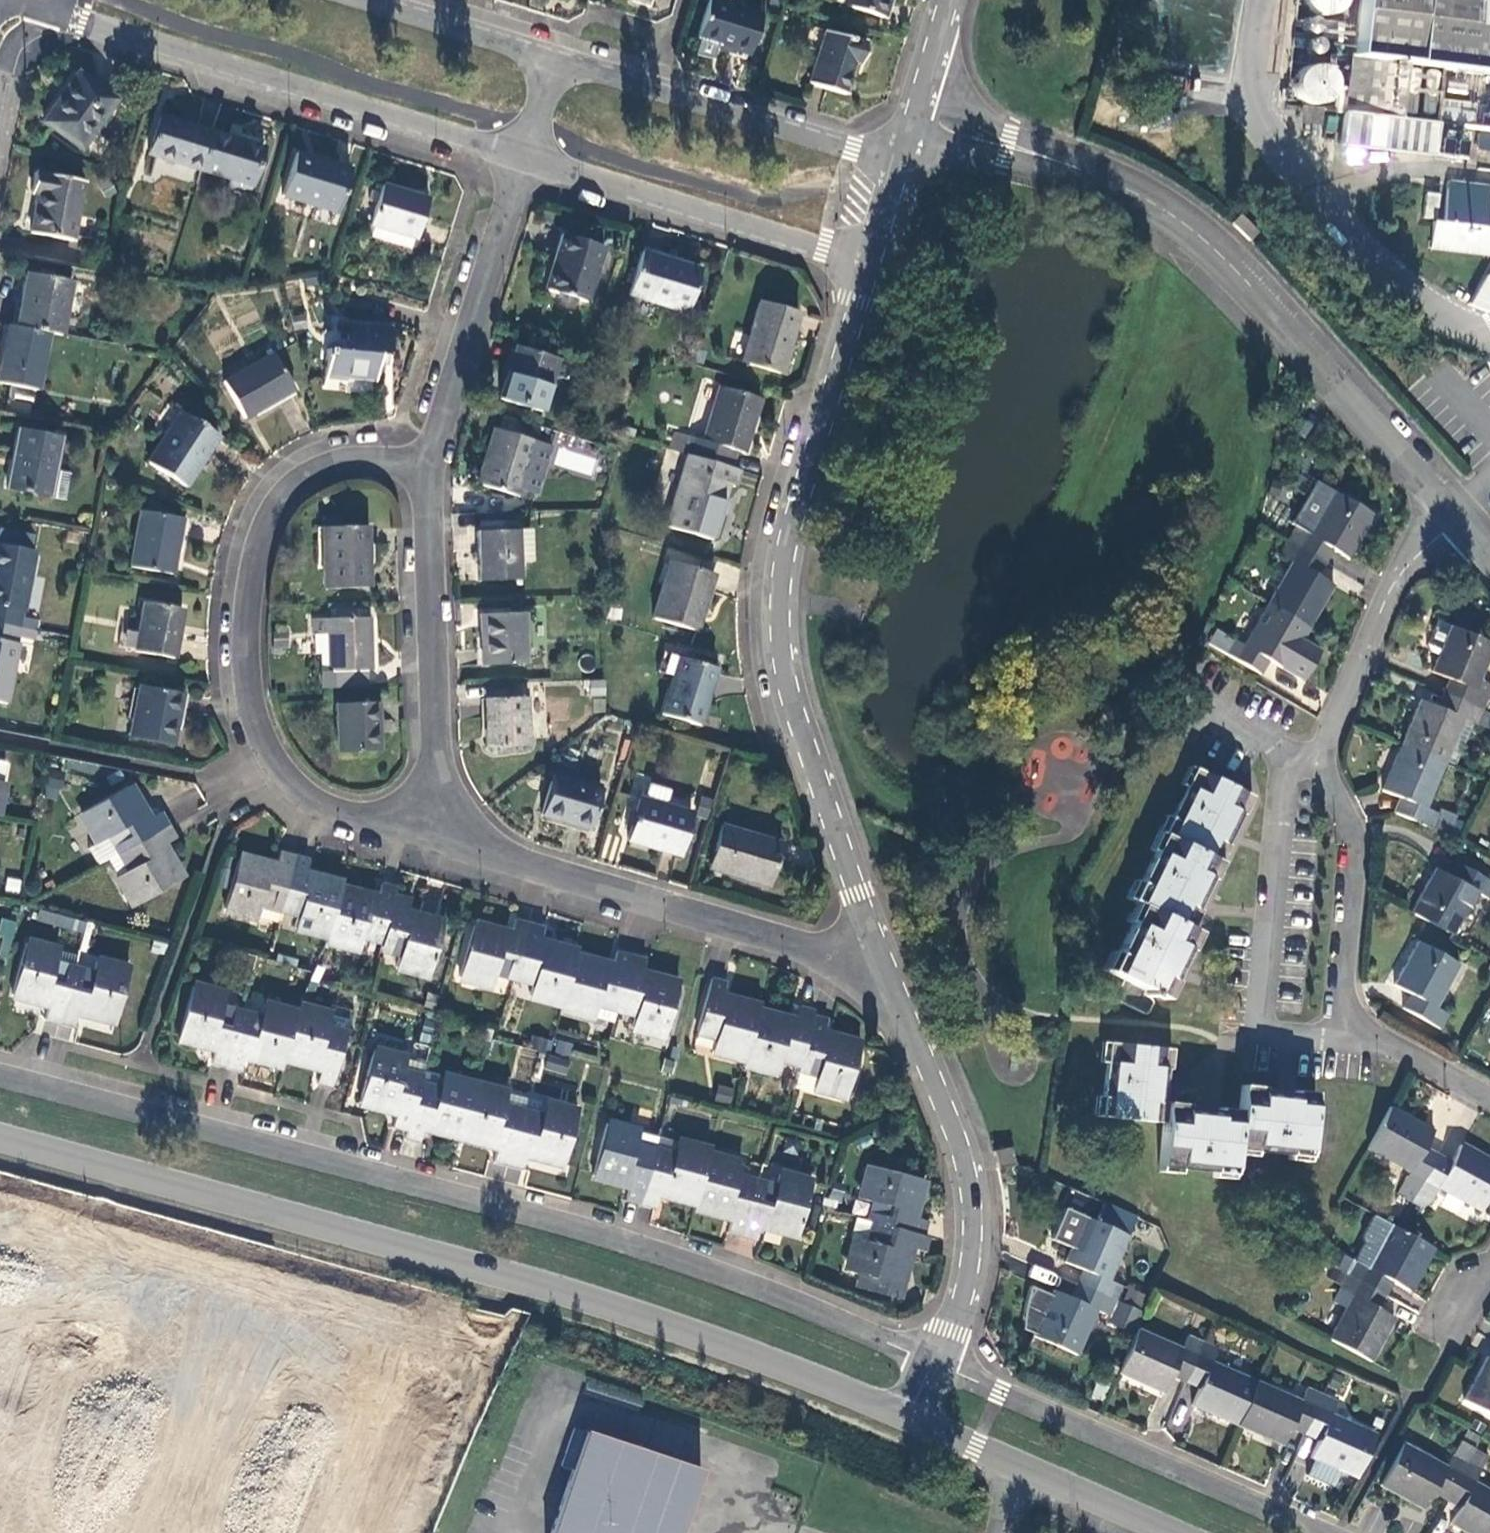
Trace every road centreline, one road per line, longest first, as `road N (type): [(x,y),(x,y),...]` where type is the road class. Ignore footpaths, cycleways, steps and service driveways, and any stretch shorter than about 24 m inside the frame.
road 1 (residential): [(932,1363),(624,1242),(0,1076)]
road 2 (tertiary): [(907,1416),(618,1309),(0,1139)]
road 3 (residential): [(869,269),(788,541),(778,613),(806,754),(881,961)]
road 4 (residential): [(1489,1098),(1352,1030),(1344,1017),(1354,844),(1316,761),(1392,587),(1455,519)]
road 5 (residential): [(915,117),(1070,166),(1182,222),(1234,268),(1455,519)]
road 6 (residential): [(432,469),(334,464),(282,494),(254,556),(245,630),(252,706),(278,768),(327,807),(434,834)]
road 7 (residential): [(52,13),(524,157)]
road 8 (residential): [(881,961),(852,962),(434,834)]
road 9 (residential): [(881,961),(956,1138),(974,1213),(965,1286),(932,1363)]
road 10 (residential): [(1322,1532),(932,1363)]
road 11 (residential): [(434,834),(432,469)]
road 12 (residential): [(524,157),(869,269)]
road 13 (residential): [(900,166),(554,60)]
road 14 (residential): [(432,469),(524,157)]
road 15 (tertiary): [(1172,1532),(907,1416)]
road 16 (residential): [(554,60),(359,0)]
road 17 (residential): [(1417,1380),(1489,1260)]
road 18 (residential): [(949,0),(915,117)]

